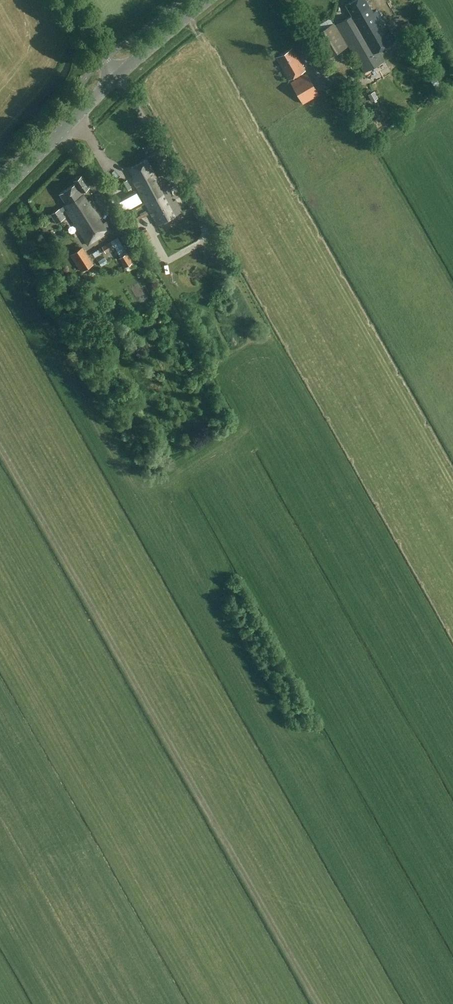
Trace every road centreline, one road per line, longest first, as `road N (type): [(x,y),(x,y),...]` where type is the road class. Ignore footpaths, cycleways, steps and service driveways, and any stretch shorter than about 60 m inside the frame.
road 1 (tertiary): [(0,196),(116,78)]
road 2 (tertiary): [(116,78),(209,0)]

